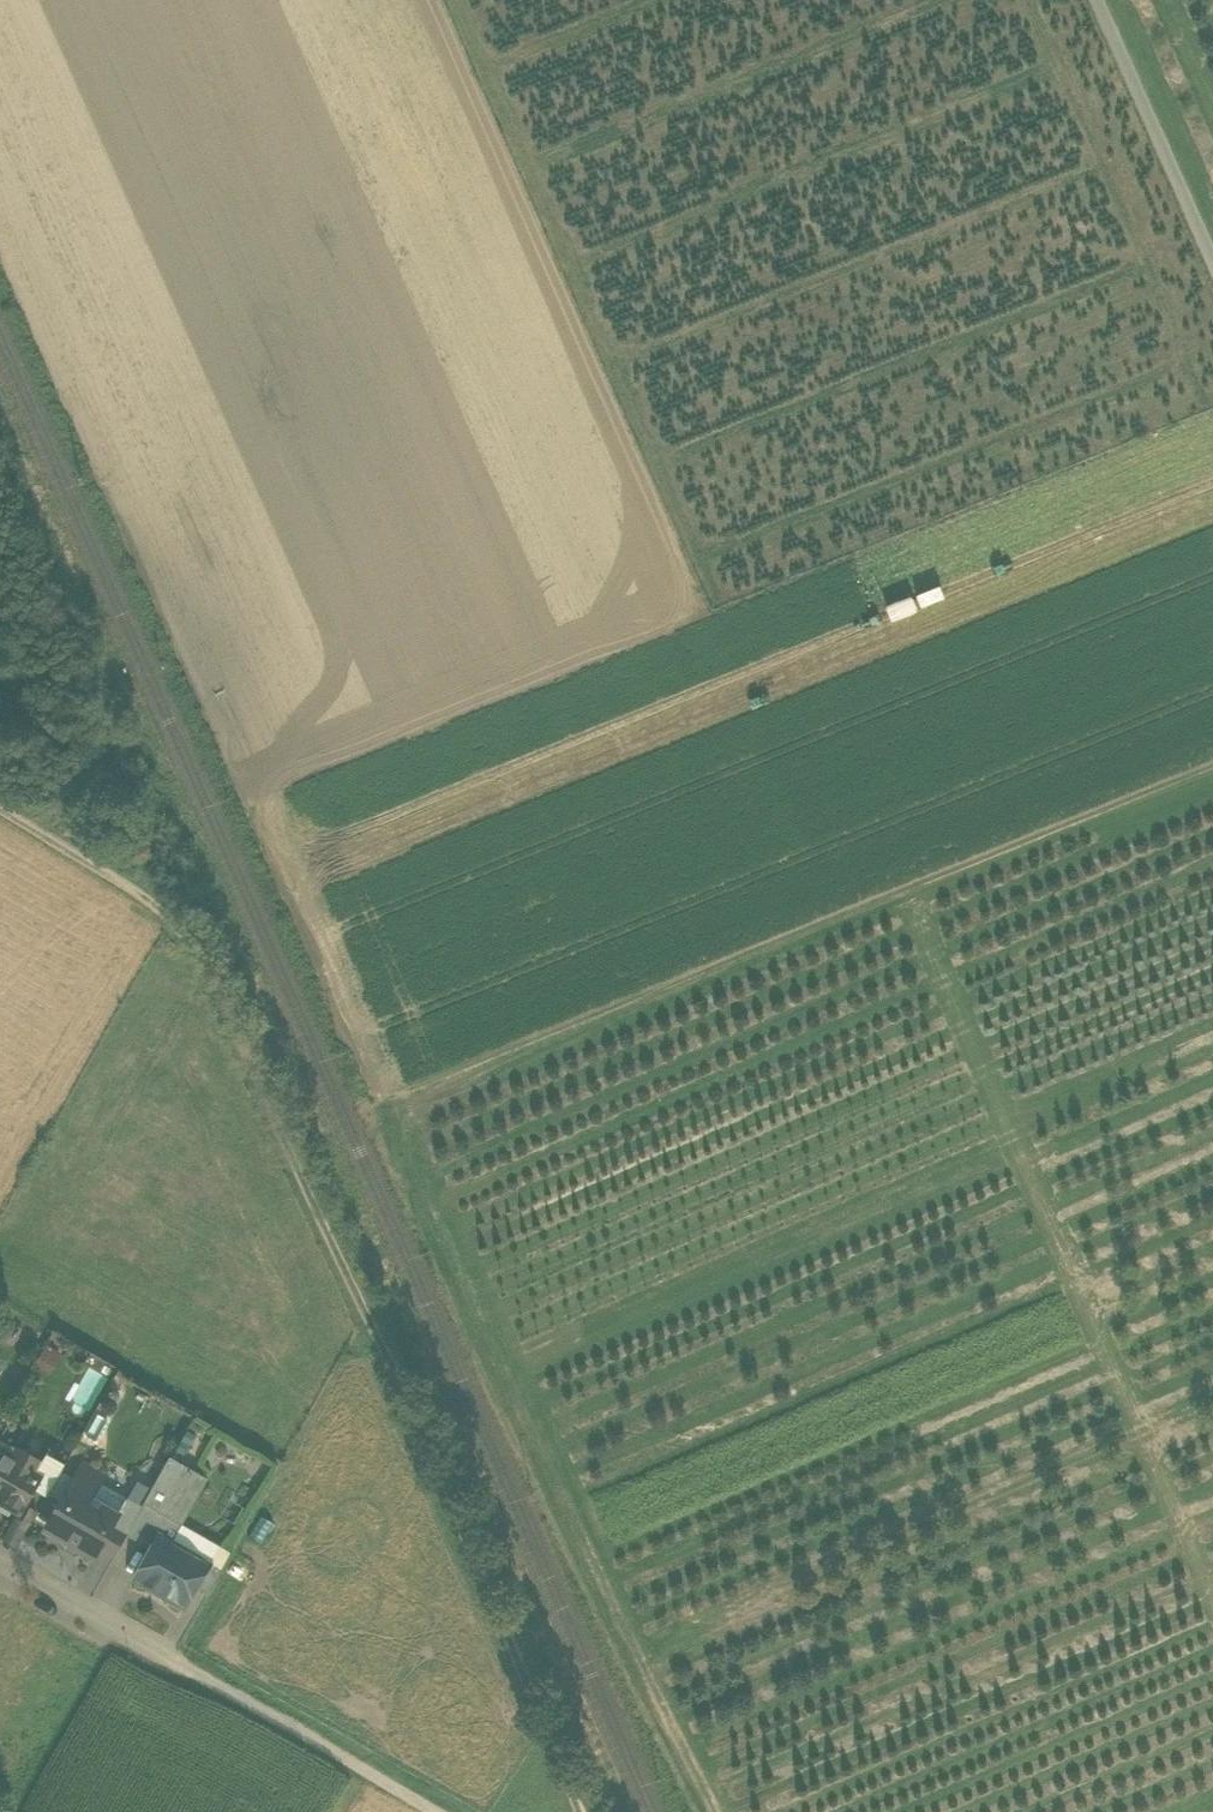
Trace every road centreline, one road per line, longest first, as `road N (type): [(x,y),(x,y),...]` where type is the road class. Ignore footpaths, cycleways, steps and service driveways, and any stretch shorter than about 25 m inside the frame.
road 1 (track): [(578,1811),(213,973),(173,918),(0,813)]
road 2 (track): [(440,1811),(175,1659)]
road 3 (track): [(1212,262),(1097,0)]
road 4 (residential): [(0,1563),(175,1659)]

